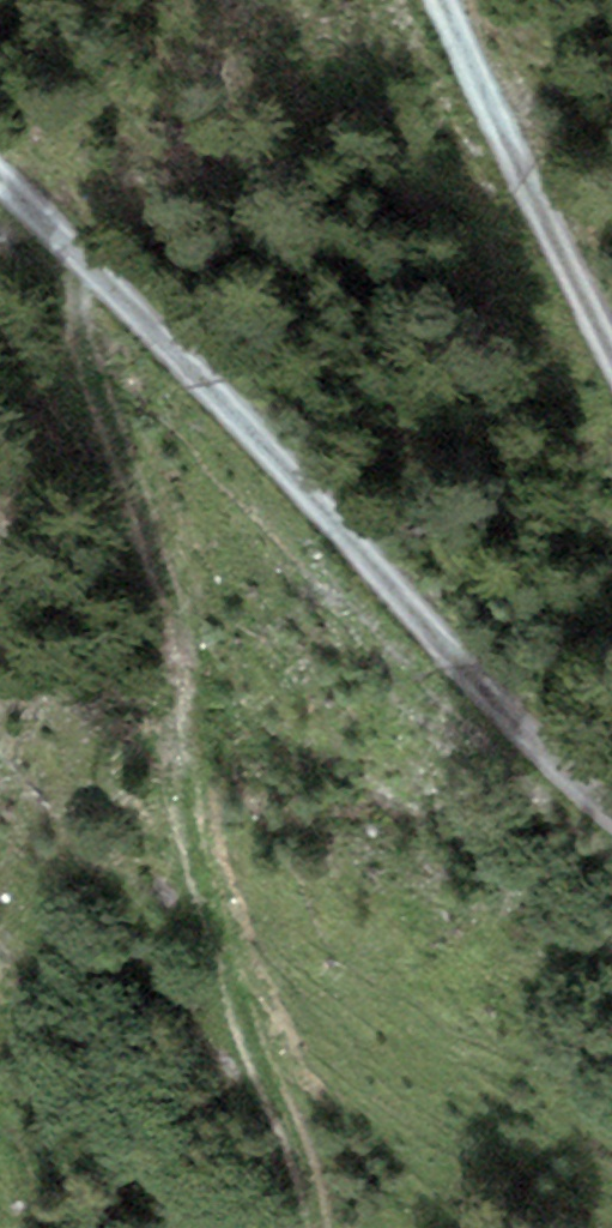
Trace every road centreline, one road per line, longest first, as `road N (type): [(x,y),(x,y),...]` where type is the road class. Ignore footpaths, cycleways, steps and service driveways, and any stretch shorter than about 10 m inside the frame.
road 1 (track): [(84,278),(190,649),(218,867),(318,1227)]
road 2 (track): [(611,823),(589,809),(0,190)]
road 3 (track): [(443,0),(611,349)]

